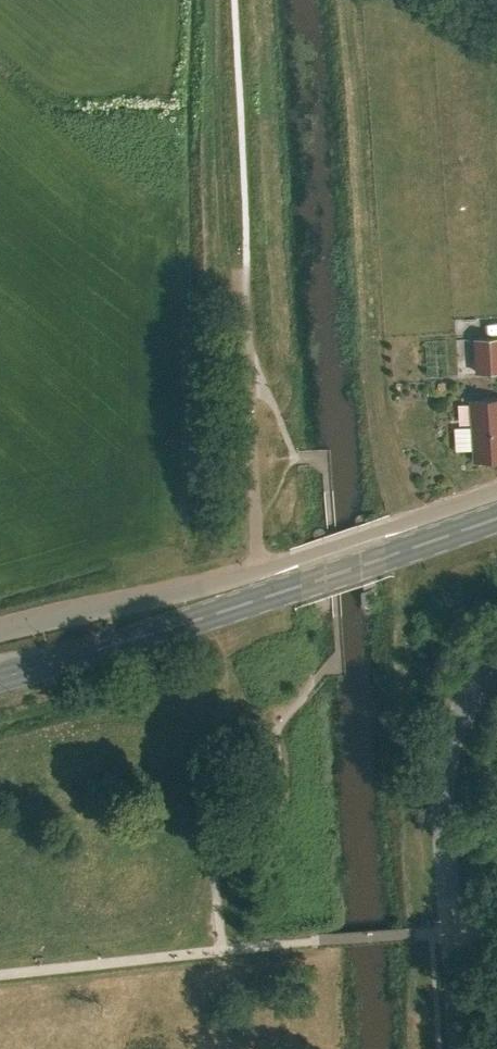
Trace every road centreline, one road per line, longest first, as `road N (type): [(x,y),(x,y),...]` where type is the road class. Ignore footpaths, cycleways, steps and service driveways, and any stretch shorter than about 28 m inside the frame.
road 1 (primary): [(0,675),(496,518)]
road 2 (unclassified): [(460,1048),(442,777),(453,723),(496,672)]
road 3 (unclassified): [(245,275),(257,571)]
road 4 (unclassified): [(257,571),(0,633)]
road 5 (unclassified): [(496,492),(257,571)]

